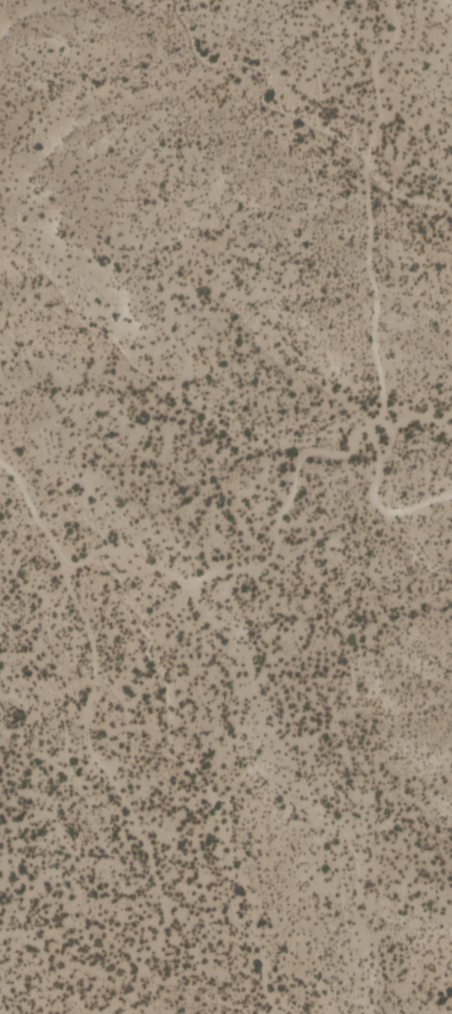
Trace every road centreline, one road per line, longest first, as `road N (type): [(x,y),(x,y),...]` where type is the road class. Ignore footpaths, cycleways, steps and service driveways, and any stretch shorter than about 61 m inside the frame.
road 1 (track): [(0,466),(17,480),(84,624),(88,751),(126,805),(165,911),(135,965),(122,1013)]
road 2 (track): [(61,563),(106,546),(182,579),(251,569),(269,553),(292,466),(315,448),(347,451),(358,425),(372,441),(377,507),(451,494)]
road 3 (track): [(388,0),(393,31),(372,55),(376,119),(363,190),(380,406),(358,425)]

